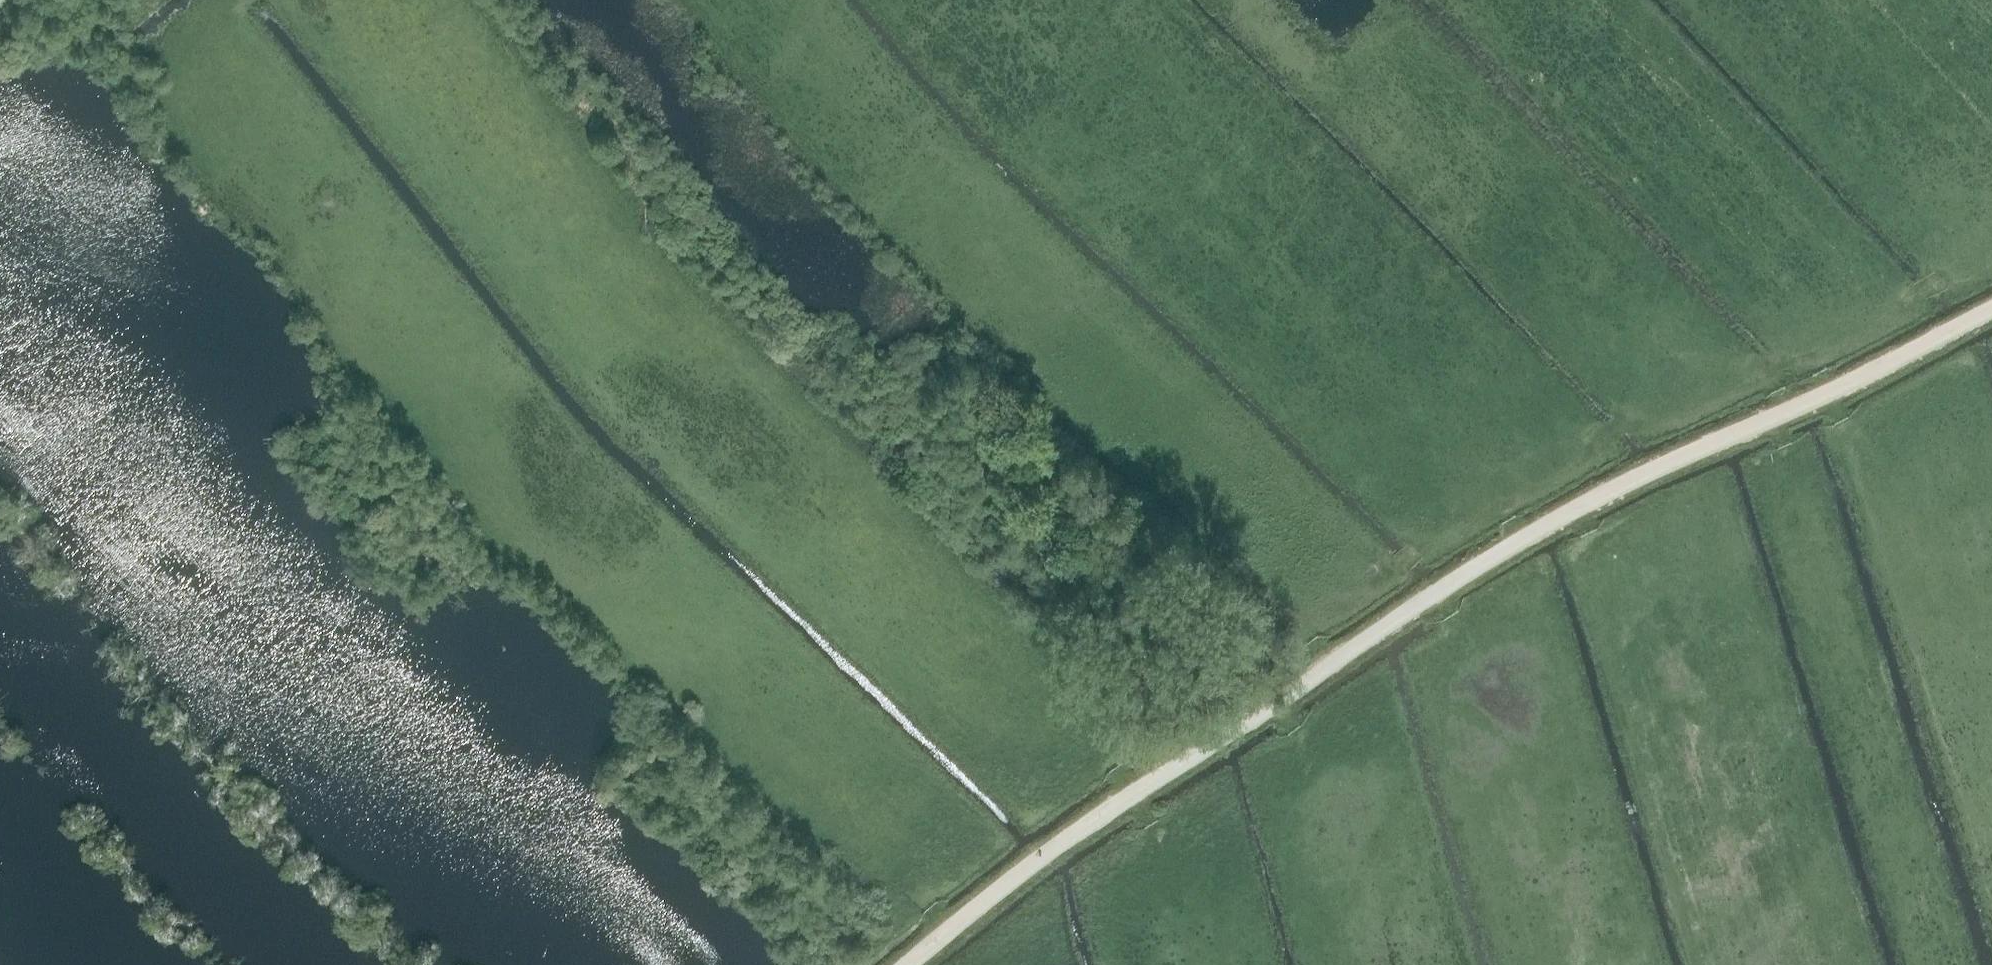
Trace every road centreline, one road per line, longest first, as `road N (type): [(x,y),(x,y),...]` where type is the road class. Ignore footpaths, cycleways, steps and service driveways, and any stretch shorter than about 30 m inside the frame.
road 1 (track): [(907,964),(1080,830),(1496,555),(1576,508),(1991,310)]

